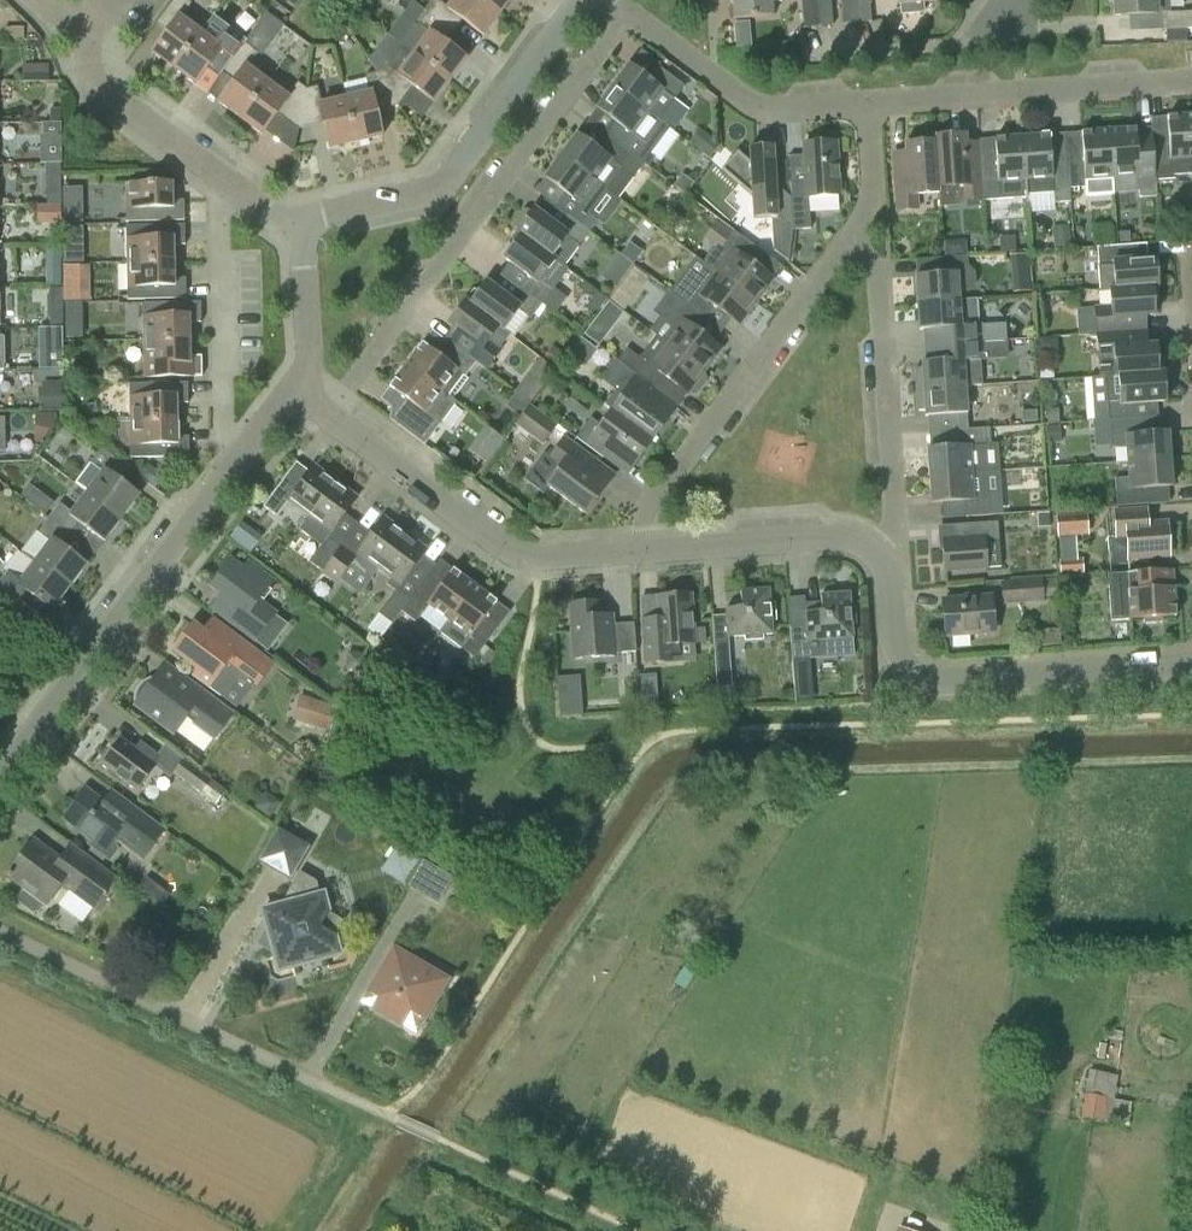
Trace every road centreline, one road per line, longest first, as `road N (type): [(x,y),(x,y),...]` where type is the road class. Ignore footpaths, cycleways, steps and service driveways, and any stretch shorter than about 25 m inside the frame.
road 1 (residential): [(329,415),(626,13)]
road 2 (residential): [(0,934),(399,1121)]
road 3 (residential): [(874,554),(887,573),(895,651),(916,678),(949,684),(1191,657)]
road 4 (unclassified): [(0,772),(243,449)]
road 5 (unclassified): [(301,220),(423,193),(449,177),(584,0)]
road 6 (residential): [(648,551),(647,513),(849,245)]
road 7 (residential): [(329,415),(530,557),(648,551)]
road 8 (residential): [(874,554),(894,529),(877,273),(849,245)]
road 9 (residential): [(1191,78),(870,101)]
road 10 (residential): [(243,449),(223,430),(218,208),(231,188)]
road 11 (residential): [(870,101),(759,104),(626,13)]
road 12 (residential): [(648,551),(838,535),(874,554)]
road 13 (residential): [(231,188),(99,90),(82,39)]
road 14 (unclassified): [(294,392),(307,370),(301,220)]
road 15 (residential): [(849,245),(874,191),(870,101)]

